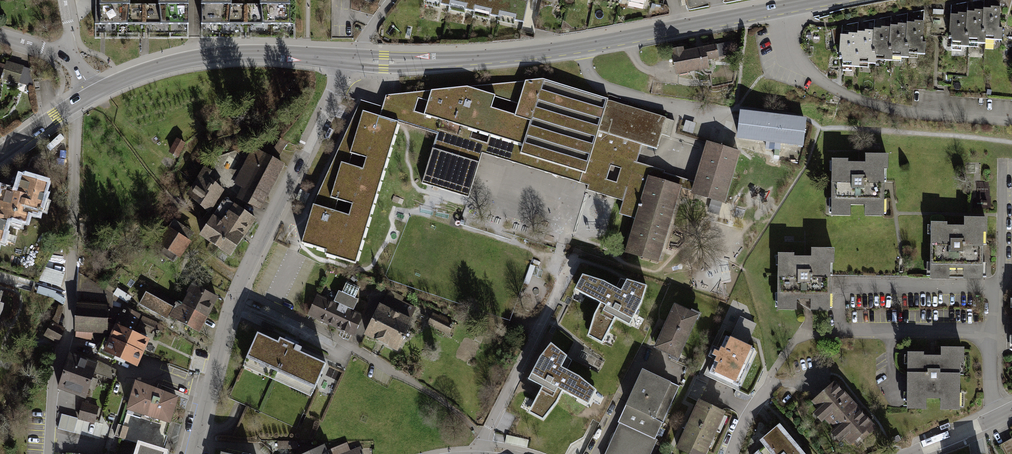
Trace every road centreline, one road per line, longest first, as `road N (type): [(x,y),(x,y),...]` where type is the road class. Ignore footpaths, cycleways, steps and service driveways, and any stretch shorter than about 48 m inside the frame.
road 1 (secondary): [(828,0),(531,54),(350,59)]
road 2 (residential): [(77,103),(69,331),(53,376),(49,453)]
road 3 (unclassified): [(484,437),(429,392),(238,289)]
road 4 (secondary): [(350,59),(212,54),(96,92)]
road 5 (residential): [(1004,158),(995,381),(1006,414)]
road 6 (residential): [(238,289),(350,59)]
road 7 (residential): [(575,255),(484,437)]
road 8 (residential): [(194,453),(238,289)]
road 9 (residential): [(734,453),(800,335)]

